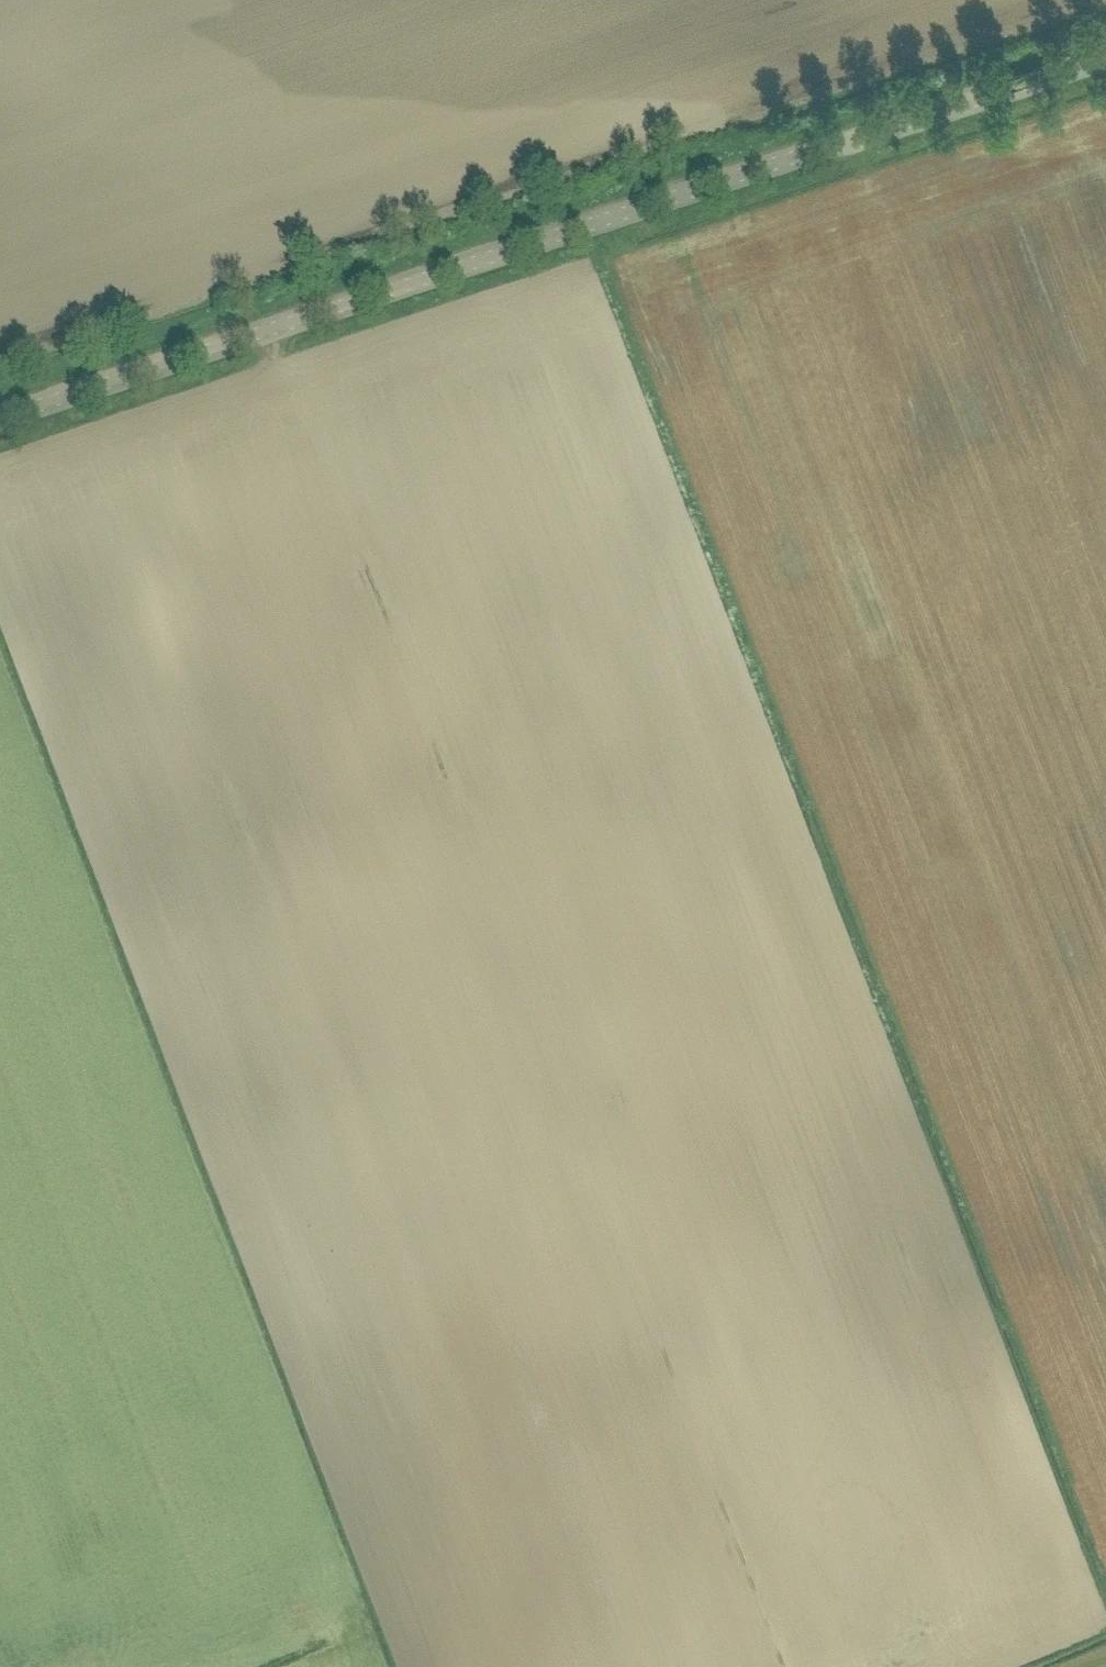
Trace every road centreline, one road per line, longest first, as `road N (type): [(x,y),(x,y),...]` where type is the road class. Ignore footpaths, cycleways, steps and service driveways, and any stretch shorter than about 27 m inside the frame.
road 1 (tertiary): [(0,419),(1105,55)]

